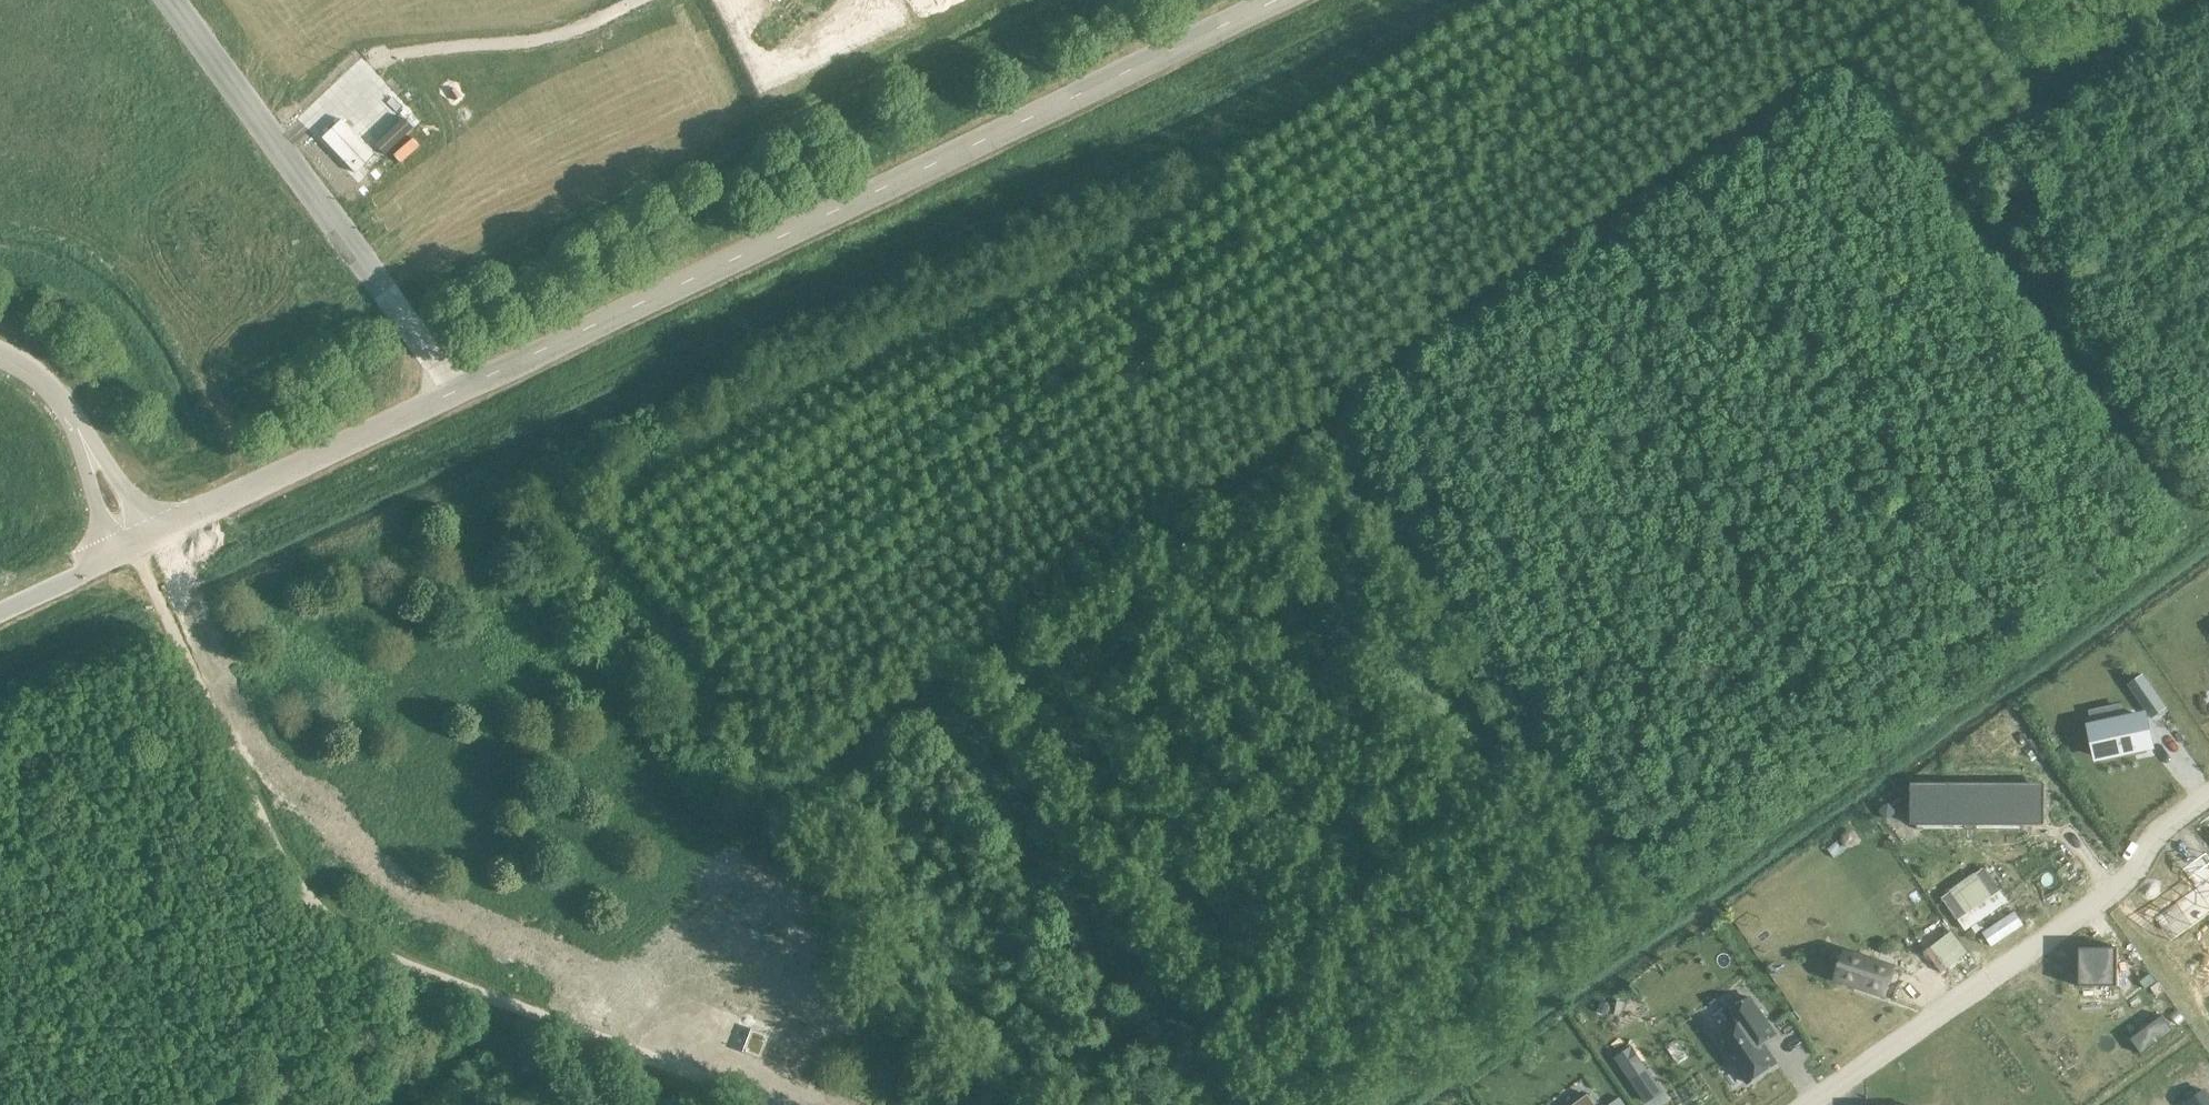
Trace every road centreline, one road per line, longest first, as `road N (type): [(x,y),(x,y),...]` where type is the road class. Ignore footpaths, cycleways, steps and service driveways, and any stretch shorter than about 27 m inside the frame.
road 1 (unclassified): [(457,393),(1280,0)]
road 2 (residential): [(1807,1104),(2129,874),(2153,832),(2208,794)]
road 3 (unclassified): [(167,0),(457,393)]
road 4 (unclassified): [(134,544),(457,393)]
road 5 (track): [(264,130),(373,26),(473,17),(514,0)]
road 6 (unclassified): [(0,611),(134,544)]
road 7 (unclassified): [(0,353),(42,380),(84,440)]
road 8 (unclassified): [(84,440),(103,514),(134,544)]

